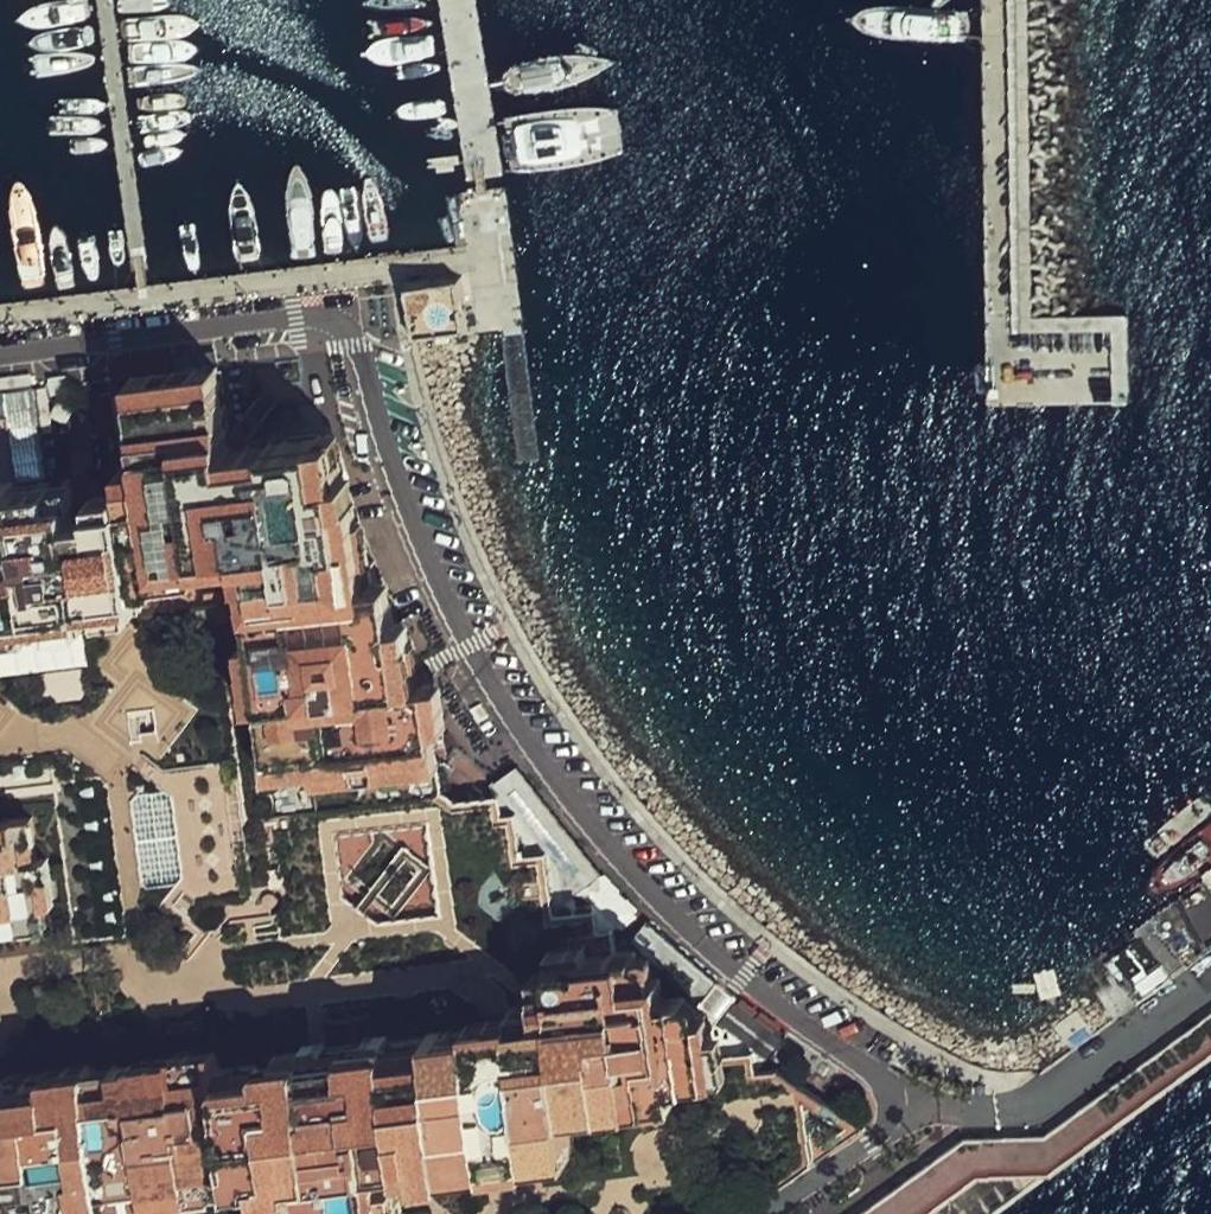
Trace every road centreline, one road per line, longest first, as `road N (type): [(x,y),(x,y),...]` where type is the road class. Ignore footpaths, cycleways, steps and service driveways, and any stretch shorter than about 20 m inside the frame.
road 1 (residential): [(0,354),(296,318),(345,325),(360,346),(418,537),(473,649),(572,798),(643,887),(882,1086),(885,1130),(776,1213)]

